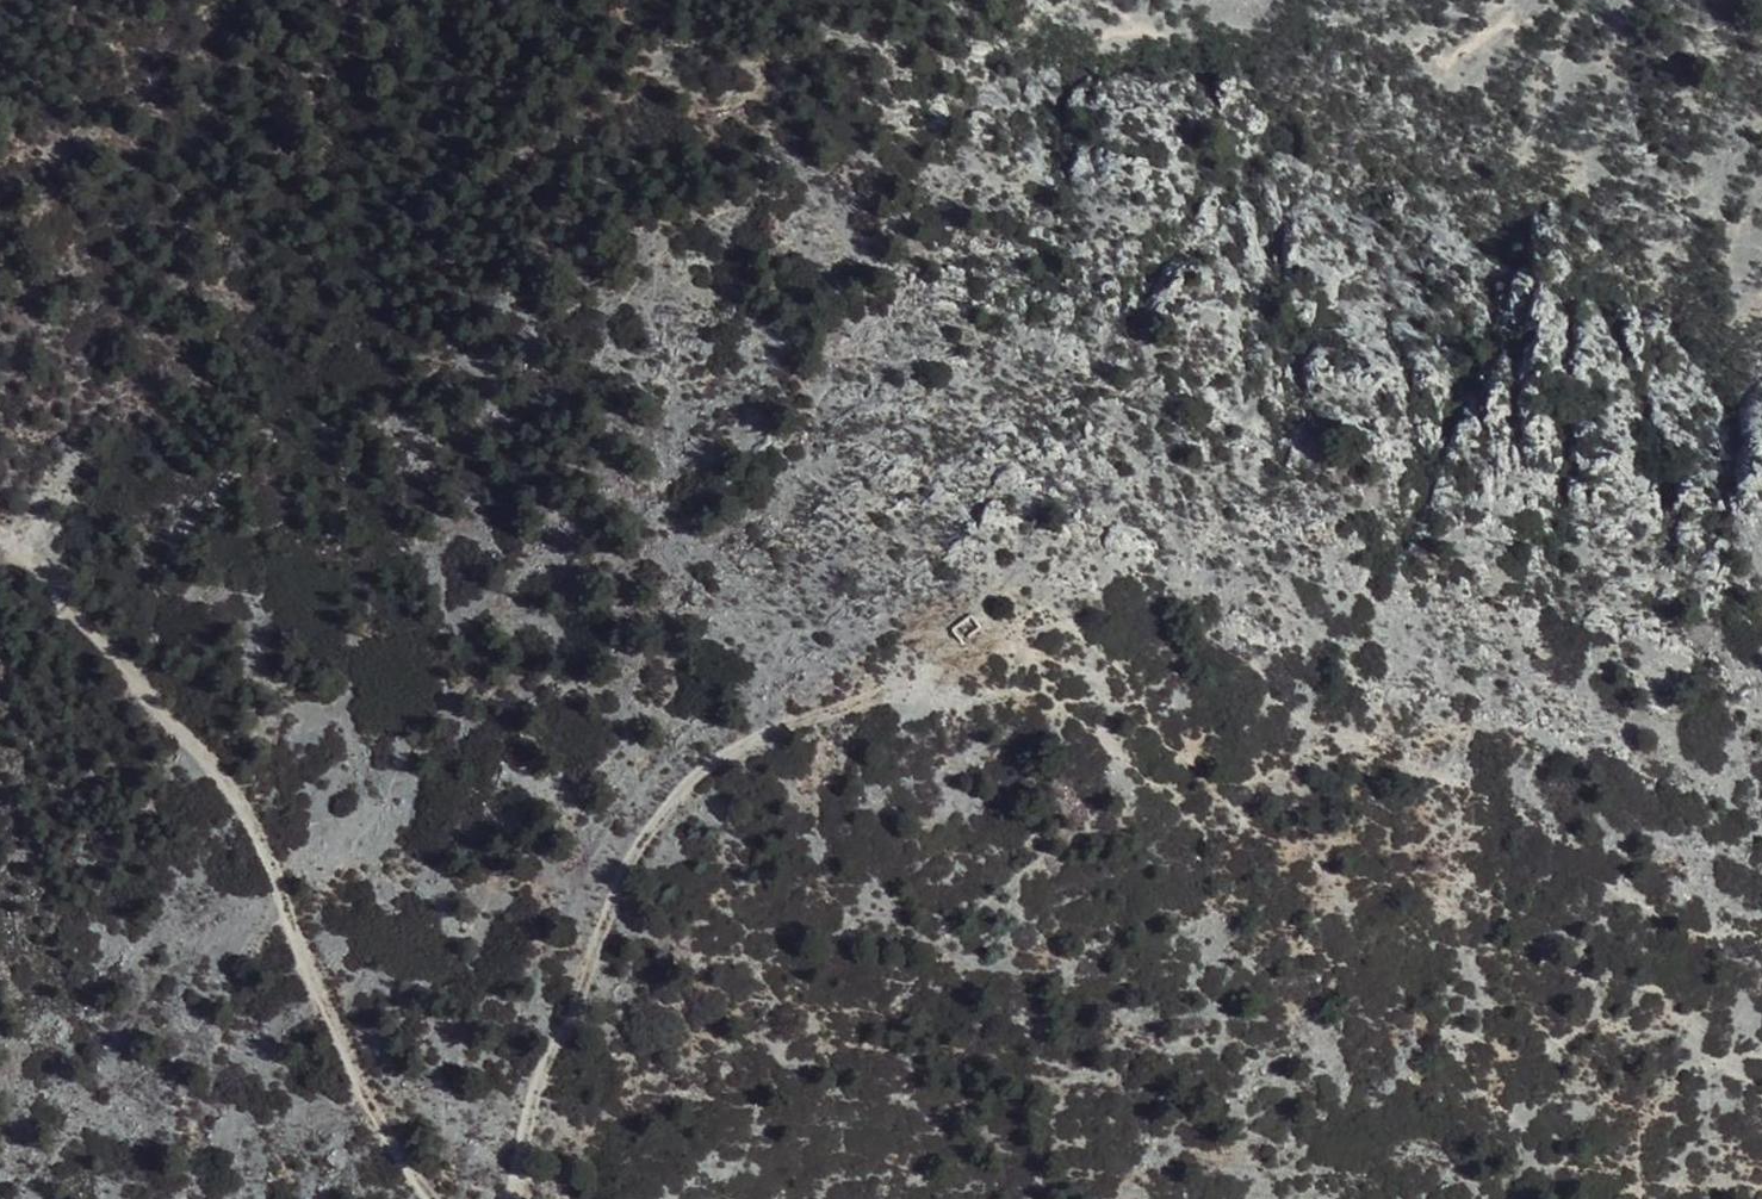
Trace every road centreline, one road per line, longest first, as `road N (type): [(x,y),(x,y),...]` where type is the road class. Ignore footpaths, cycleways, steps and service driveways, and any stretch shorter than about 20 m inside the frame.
road 1 (track): [(0,534),(263,820),(305,954),(432,1198)]
road 2 (track): [(511,1198),(656,828),(752,740),(915,691)]

